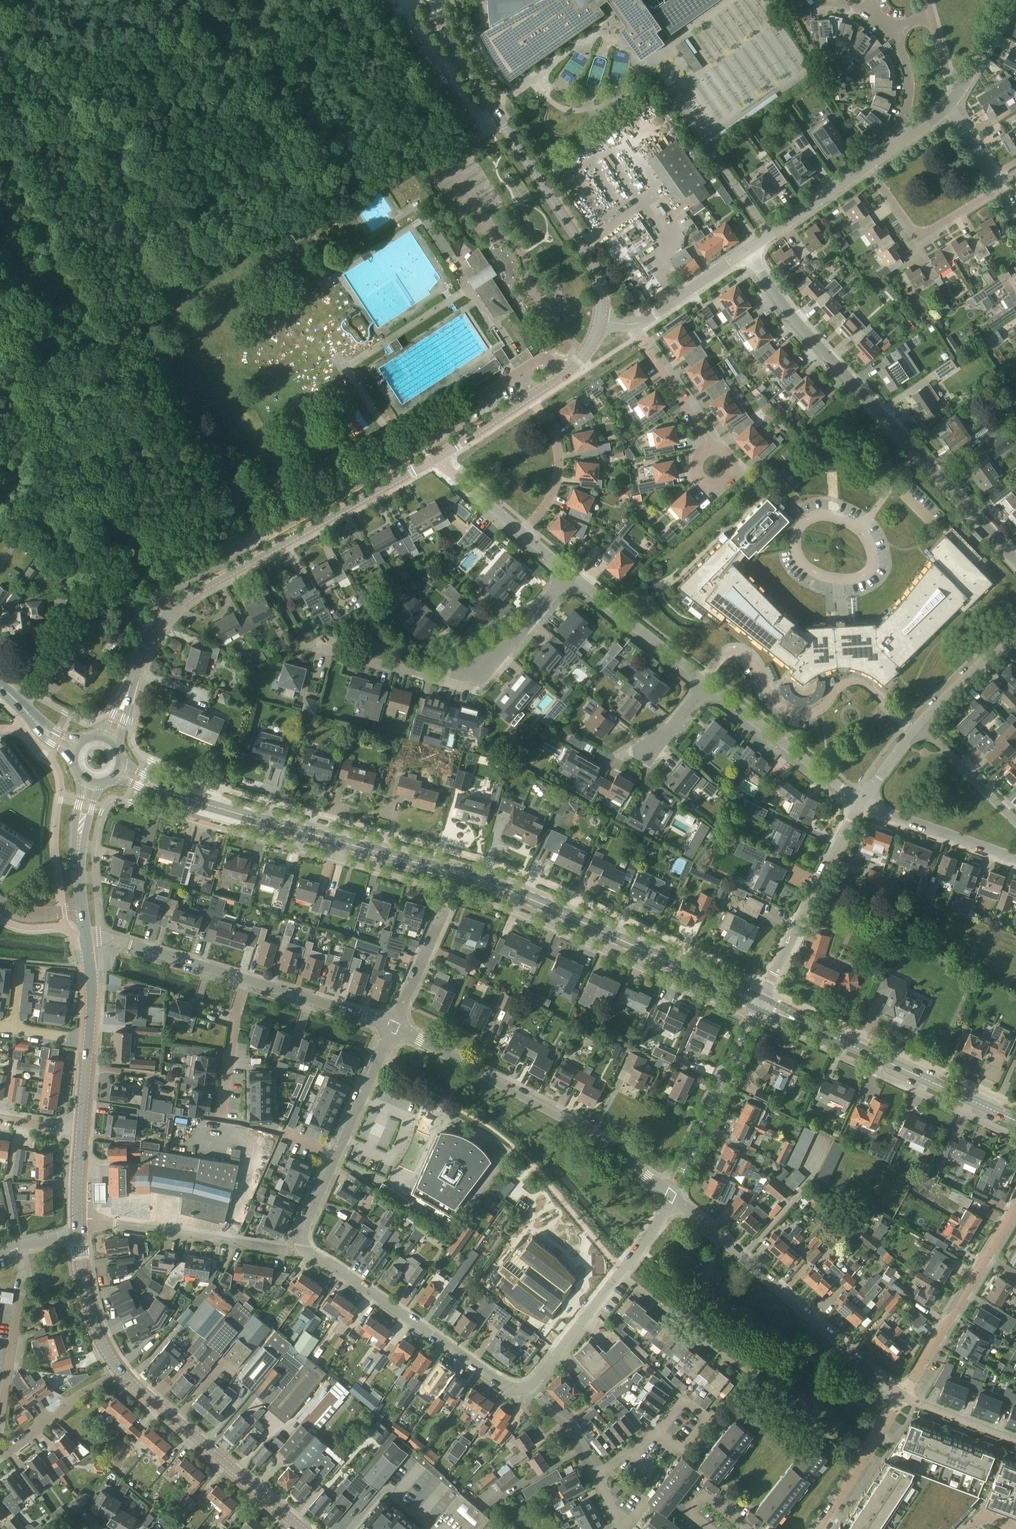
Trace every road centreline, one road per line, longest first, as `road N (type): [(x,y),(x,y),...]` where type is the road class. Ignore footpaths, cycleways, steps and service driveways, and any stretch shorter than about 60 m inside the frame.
road 1 (secondary): [(763,1007),(540,902),(165,793),(119,772)]
road 2 (residential): [(1015,560),(804,332),(747,251)]
road 3 (tertiary): [(130,684),(152,633),(177,607),(435,458)]
road 4 (tertiary): [(600,321),(595,269),(450,42),(437,0)]
road 5 (residential): [(673,1196),(566,1116),(393,1025)]
road 6 (residential): [(569,572),(503,650),(475,672),(447,680),(305,644)]
road 7 (residential): [(903,1397),(673,1196)]
road 8 (residential): [(532,1384),(505,1388),(299,1248)]
road 9 (secondary): [(1015,1118),(763,1007)]
road 10 (residential): [(304,1528),(118,1368)]
road 11 (residential): [(299,1248),(393,1025)]
road 12 (residential): [(763,1007),(863,801)]
road 13 (residential): [(299,1248),(78,1219)]
road 14 (residential): [(903,1397),(1015,1209)]
road 15 (residential): [(673,1196),(763,1007)]
road 16 (residential): [(863,801),(708,683)]
road 17 (residential): [(0,1427),(26,1277),(20,1246)]
road 18 (residential): [(1001,187),(922,236),(867,167)]
road 19 (residential): [(708,683),(569,572)]
road 20 (residential): [(246,979),(87,935)]
road 21 (residential): [(746,1377),(618,1277)]
road 22 (residential): [(1015,857),(863,801)]
road 23 (residential): [(816,1528),(903,1397)]
road 24 (residential): [(522,533),(553,493),(560,460),(530,396)]
road 25 (residential): [(393,1025),(246,979)]
road 26 (residential): [(0,1455),(118,1368)]
road 27 (residential): [(867,167),(747,251)]
road 28 (residential): [(709,449),(635,324)]
road 29 (residential): [(118,1368),(88,1310),(78,1233)]
road 30 (residential): [(221,1119),(246,979)]
road 31 (residential): [(532,1384),(618,1277)]
road 32 (residential): [(1015,824),(920,726)]
road 33 (residential): [(920,726),(1015,629)]
road 34 (residential): [(393,1025),(448,901)]
road 35 (residential): [(747,251),(635,324)]
road 36 (residential): [(83,909),(78,851),(93,783)]
road 37 (residential): [(1015,1441),(903,1397)]

